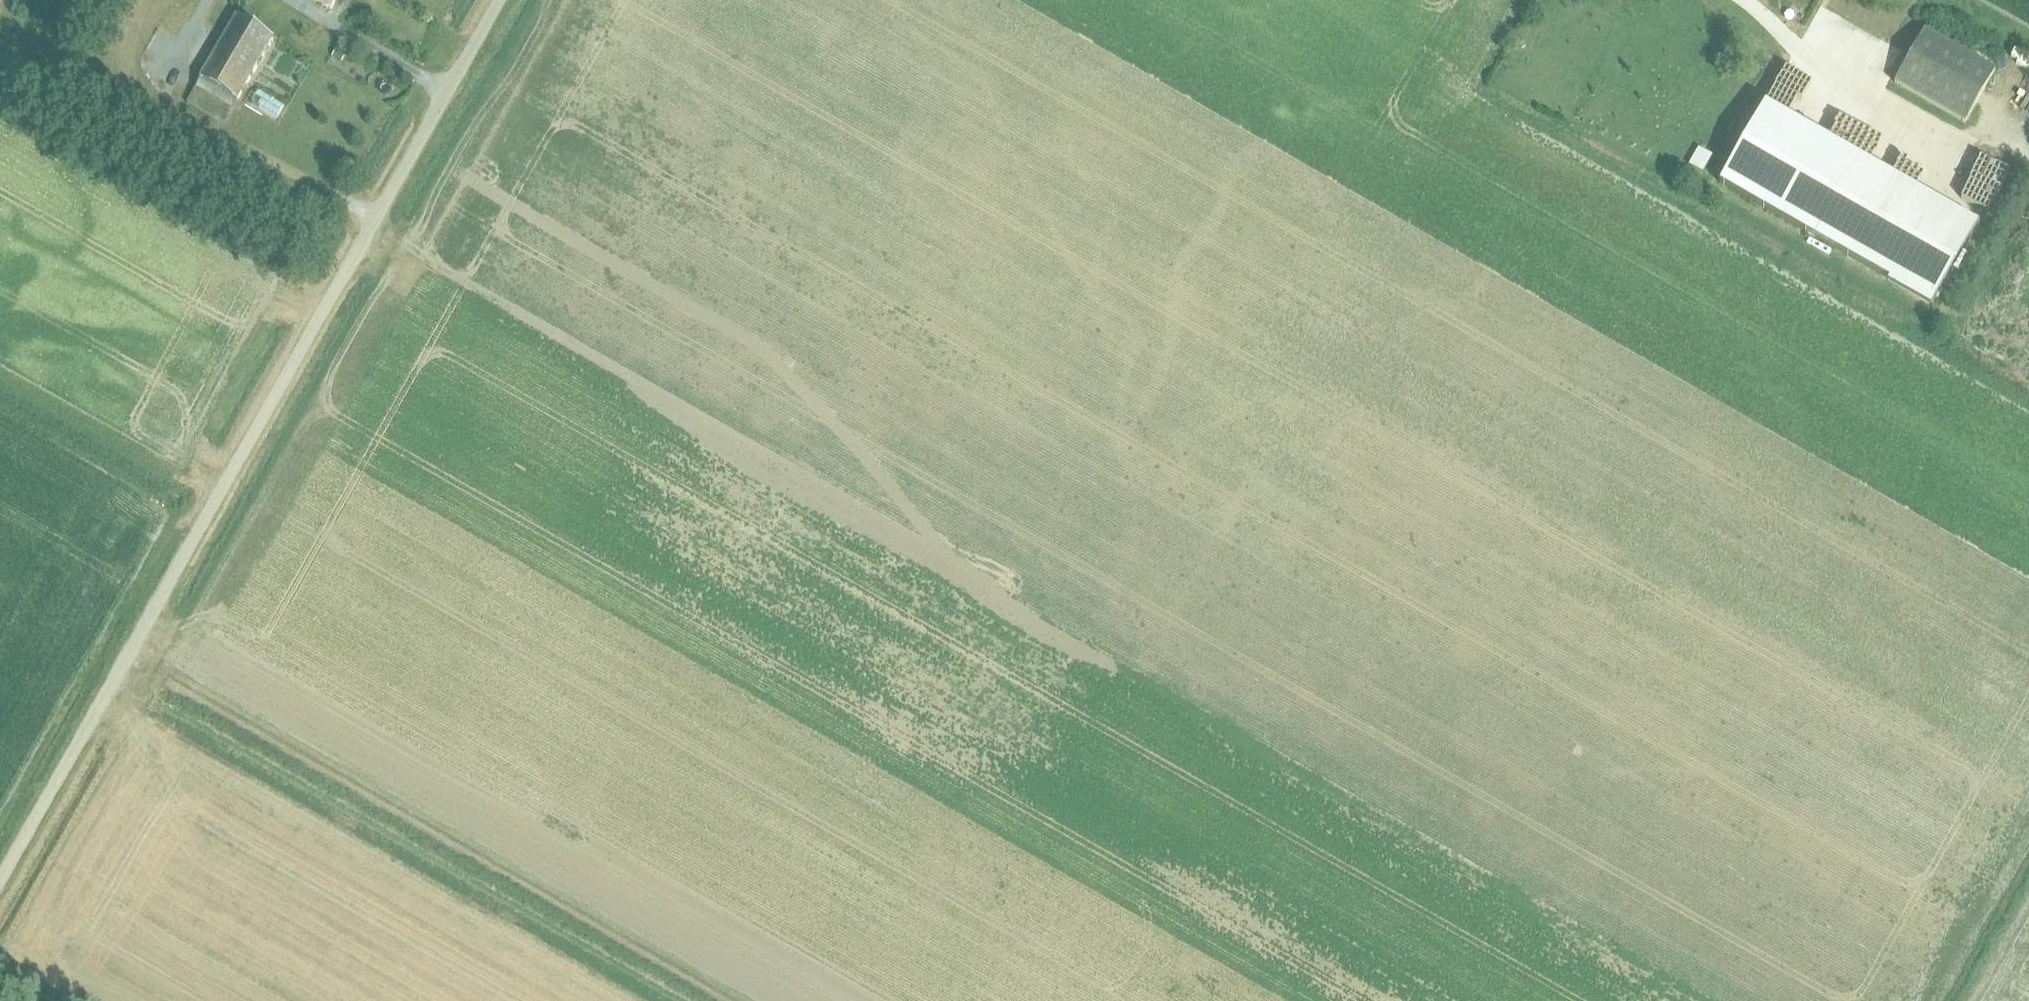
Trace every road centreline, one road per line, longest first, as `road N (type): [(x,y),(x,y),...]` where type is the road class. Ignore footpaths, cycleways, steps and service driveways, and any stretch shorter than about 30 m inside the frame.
road 1 (unclassified): [(0,889),(503,0)]

